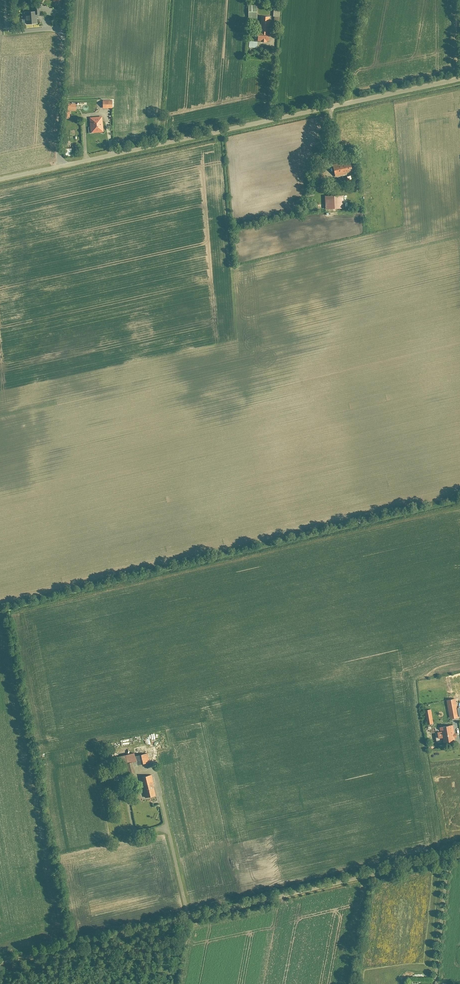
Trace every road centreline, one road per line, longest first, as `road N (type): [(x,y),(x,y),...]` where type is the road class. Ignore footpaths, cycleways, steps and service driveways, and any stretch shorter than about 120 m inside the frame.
road 1 (unclassified): [(459,855),(0,966)]
road 2 (unclassified): [(0,180),(459,80)]

